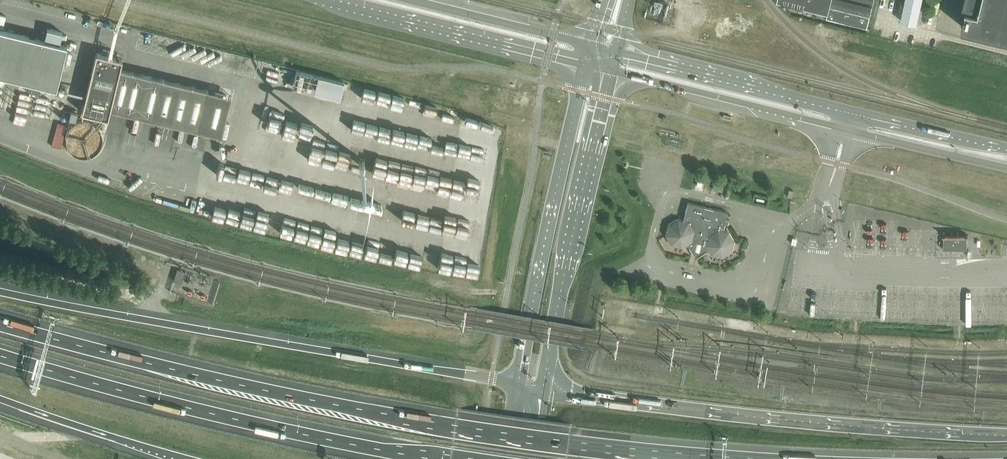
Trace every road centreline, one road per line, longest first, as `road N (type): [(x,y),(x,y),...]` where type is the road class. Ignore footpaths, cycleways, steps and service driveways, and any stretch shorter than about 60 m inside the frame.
road 1 (motorway): [(700,458),(360,413),(0,325)]
road 2 (motorway): [(516,382),(0,290)]
road 3 (motorway): [(1006,437),(727,418),(543,392)]
road 4 (motorway): [(0,353),(221,412),(452,458)]
road 5 (secondary): [(610,72),(1006,167)]
road 6 (secondary): [(1006,149),(616,51)]
road 7 (secondary): [(543,392),(610,72)]
road 8 (secondary): [(587,66),(516,382)]
road 9 (secondary): [(324,0),(587,66)]
road 10 (motorway): [(0,397),(185,458)]
road 11 (secondary): [(592,45),(411,0)]

